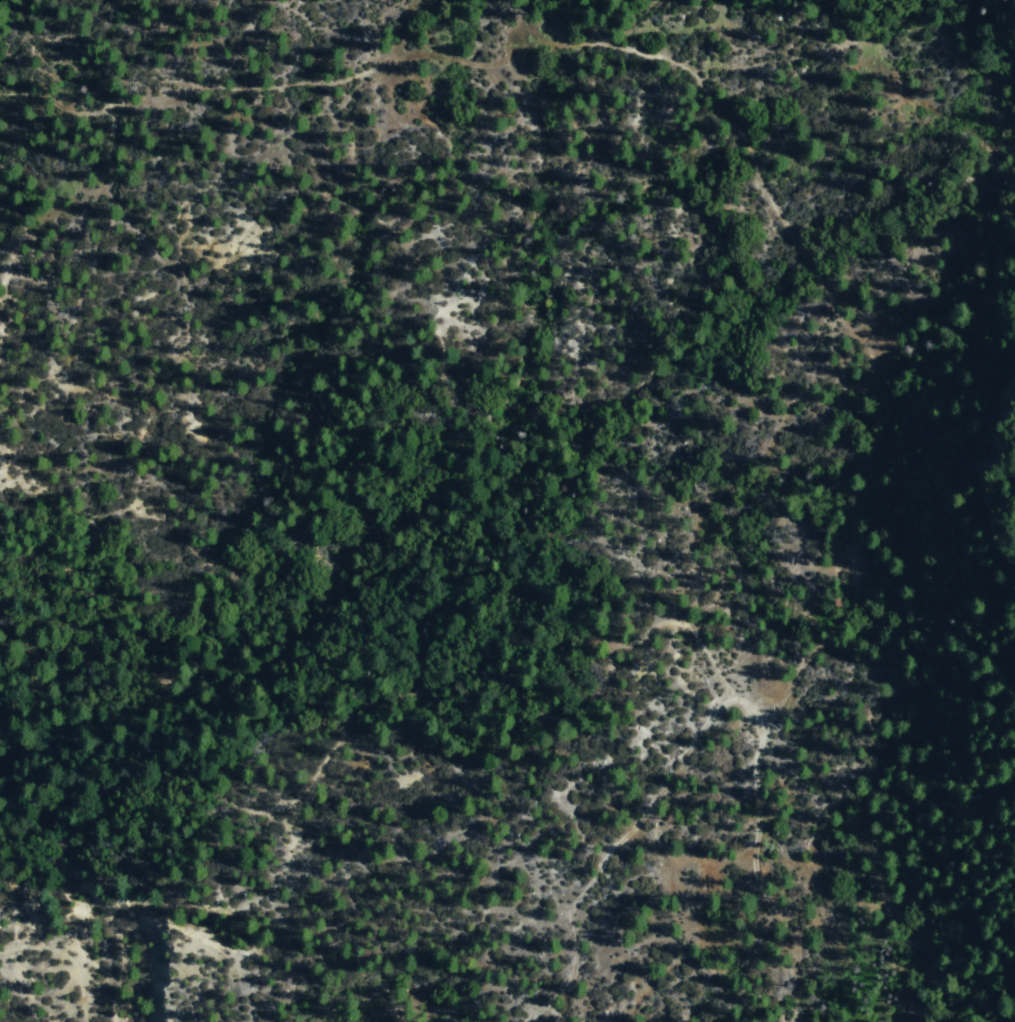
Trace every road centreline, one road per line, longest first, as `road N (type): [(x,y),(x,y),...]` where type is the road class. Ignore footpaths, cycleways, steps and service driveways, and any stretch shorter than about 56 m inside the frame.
road 1 (track): [(776,1021),(753,729),(680,603),(633,634),(592,678),(513,696),(415,681),(352,698),(326,757),(286,799),(263,809),(89,762),(0,793)]

